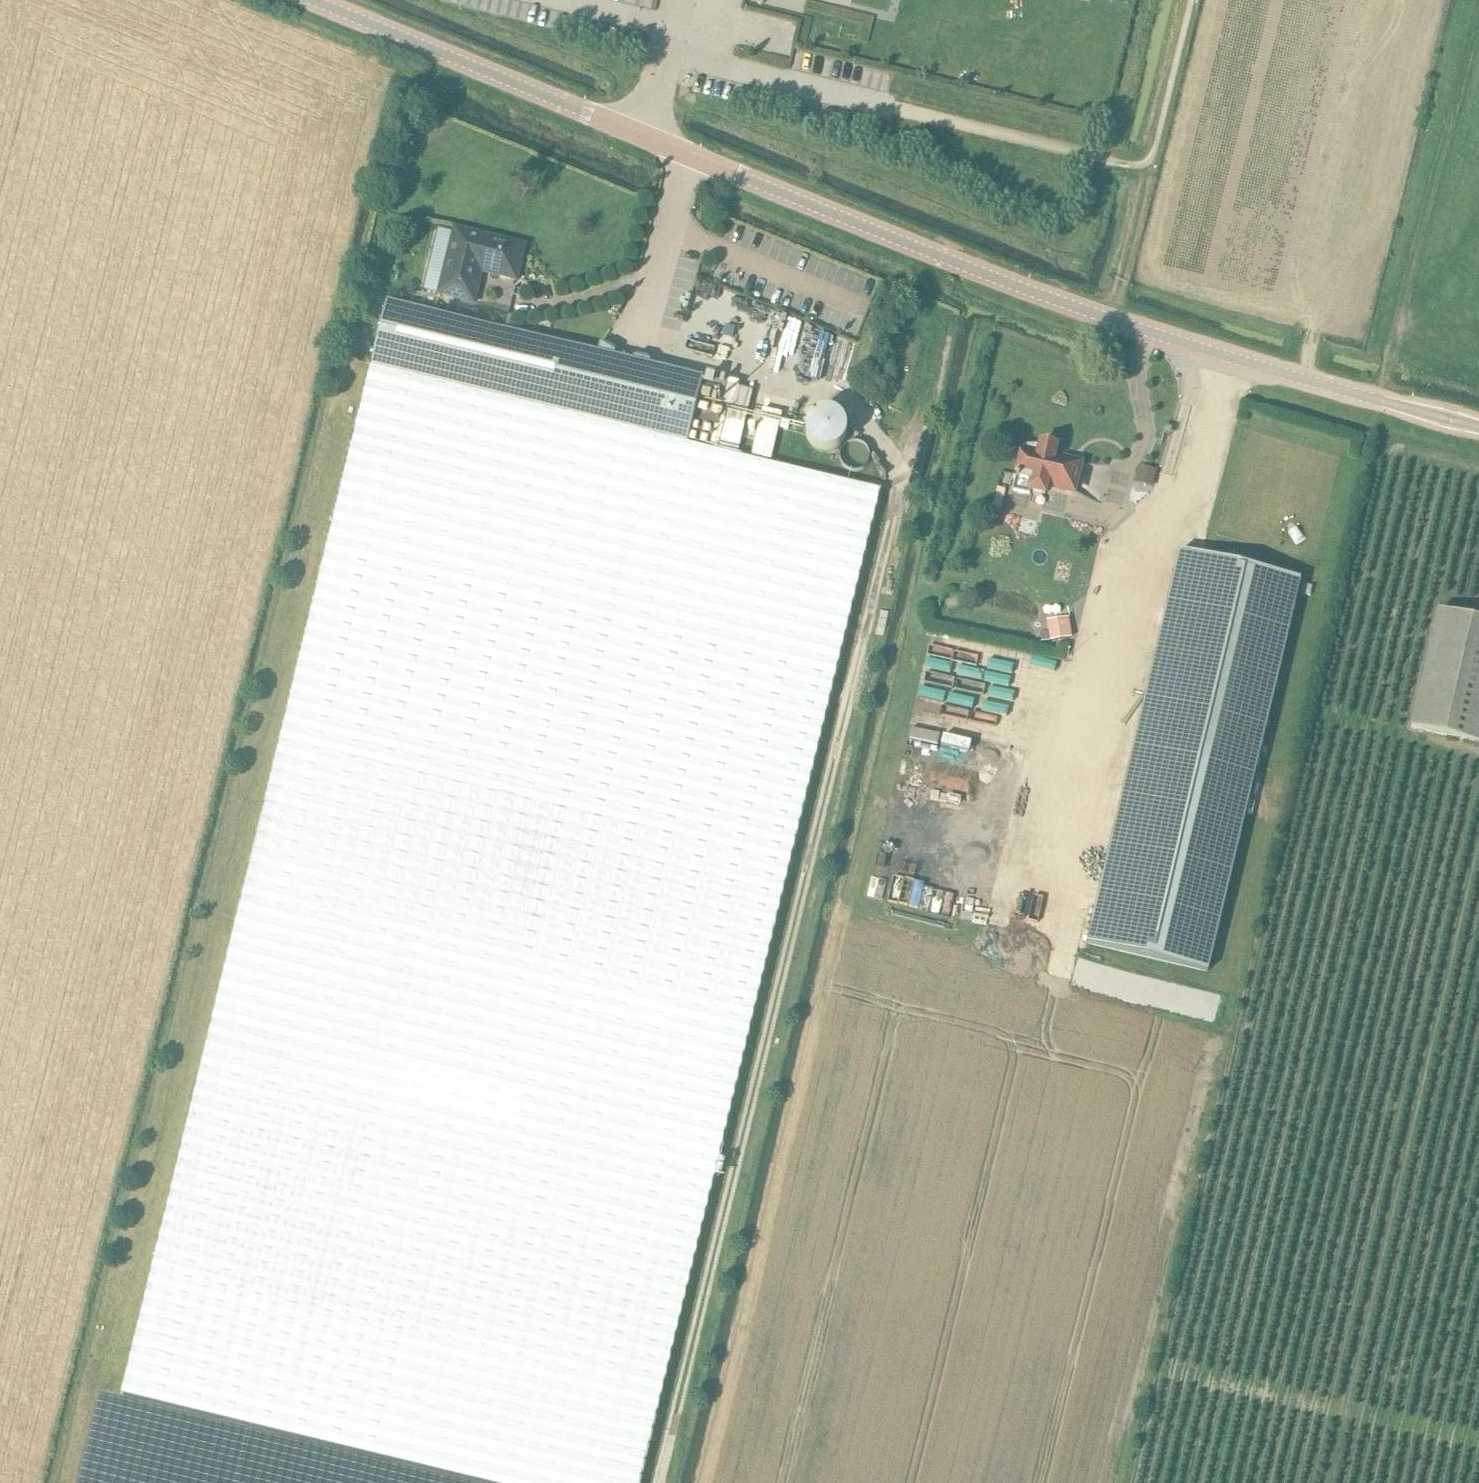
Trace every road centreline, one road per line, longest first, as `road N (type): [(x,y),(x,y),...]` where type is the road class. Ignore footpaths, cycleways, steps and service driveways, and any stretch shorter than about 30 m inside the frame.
road 1 (tertiary): [(1478,426),(1140,329),(910,244),(315,0)]

